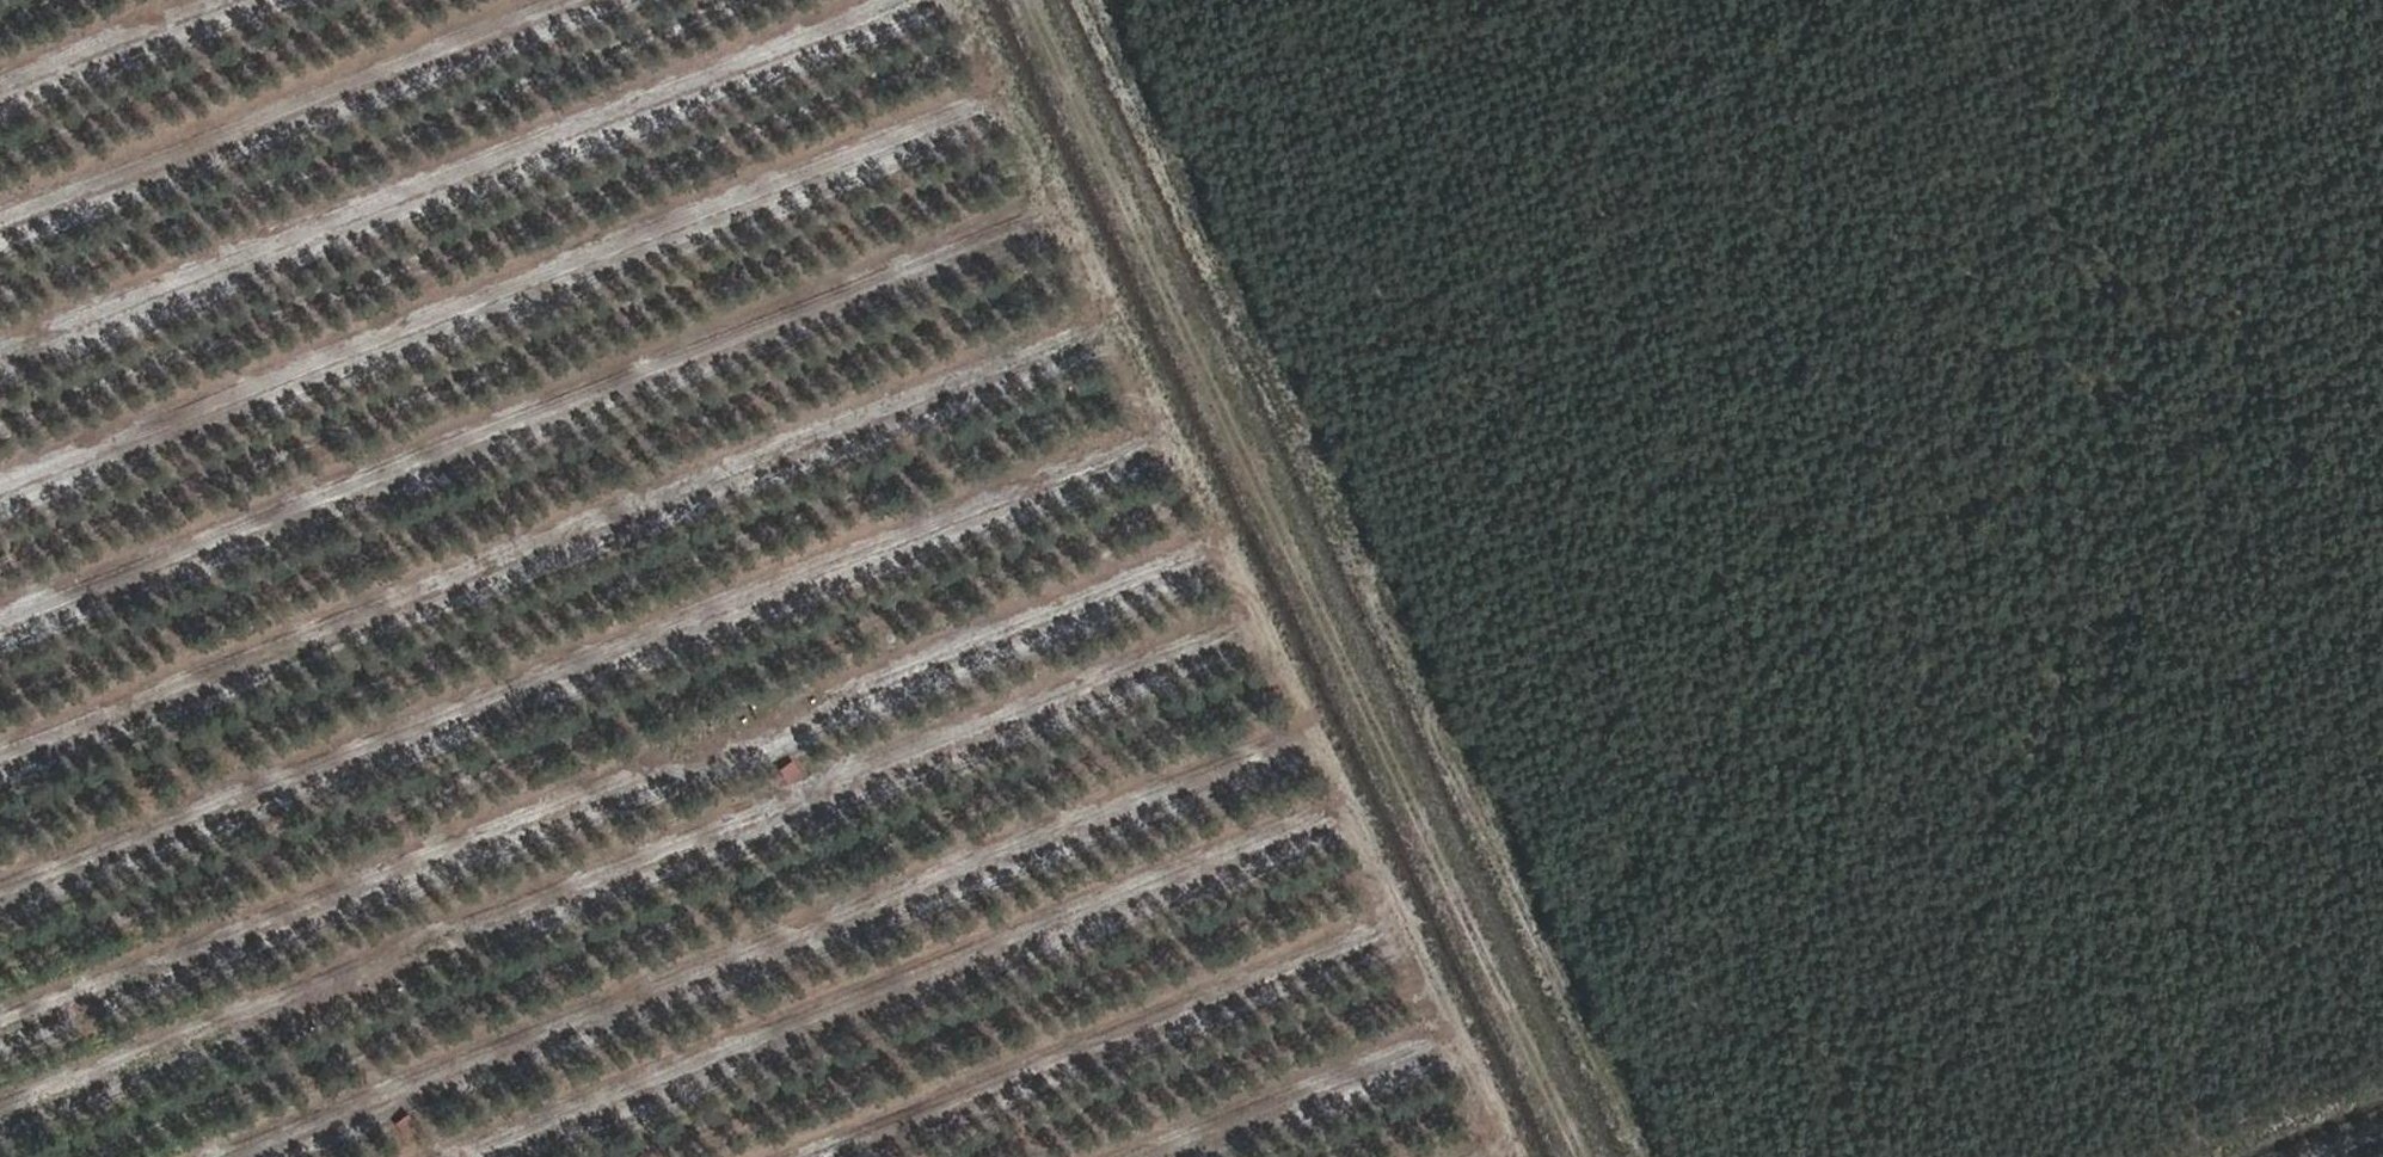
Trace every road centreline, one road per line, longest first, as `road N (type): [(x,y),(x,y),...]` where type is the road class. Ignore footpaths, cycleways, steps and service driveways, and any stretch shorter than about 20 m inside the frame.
road 1 (track): [(1584,1156),(1033,0)]

